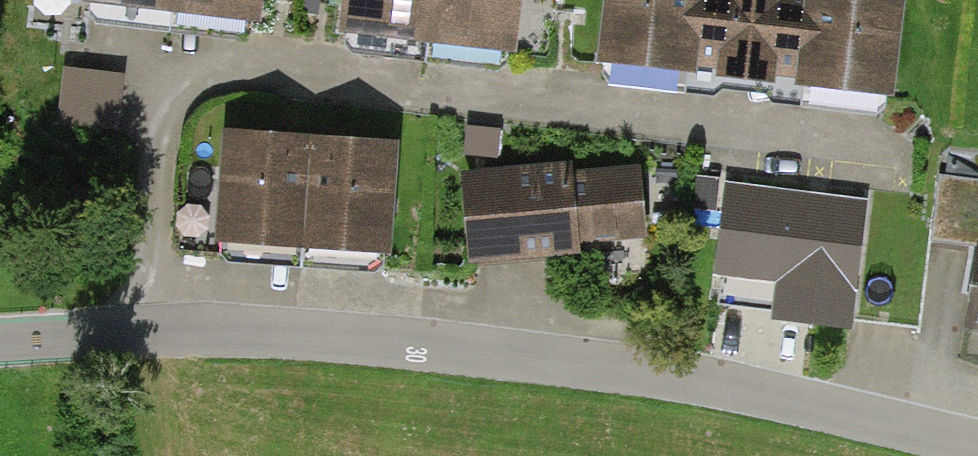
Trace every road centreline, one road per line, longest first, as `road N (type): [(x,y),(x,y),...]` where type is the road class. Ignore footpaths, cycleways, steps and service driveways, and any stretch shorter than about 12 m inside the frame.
road 1 (unclassified): [(977,446),(614,368),(396,340),(169,331),(0,341)]

